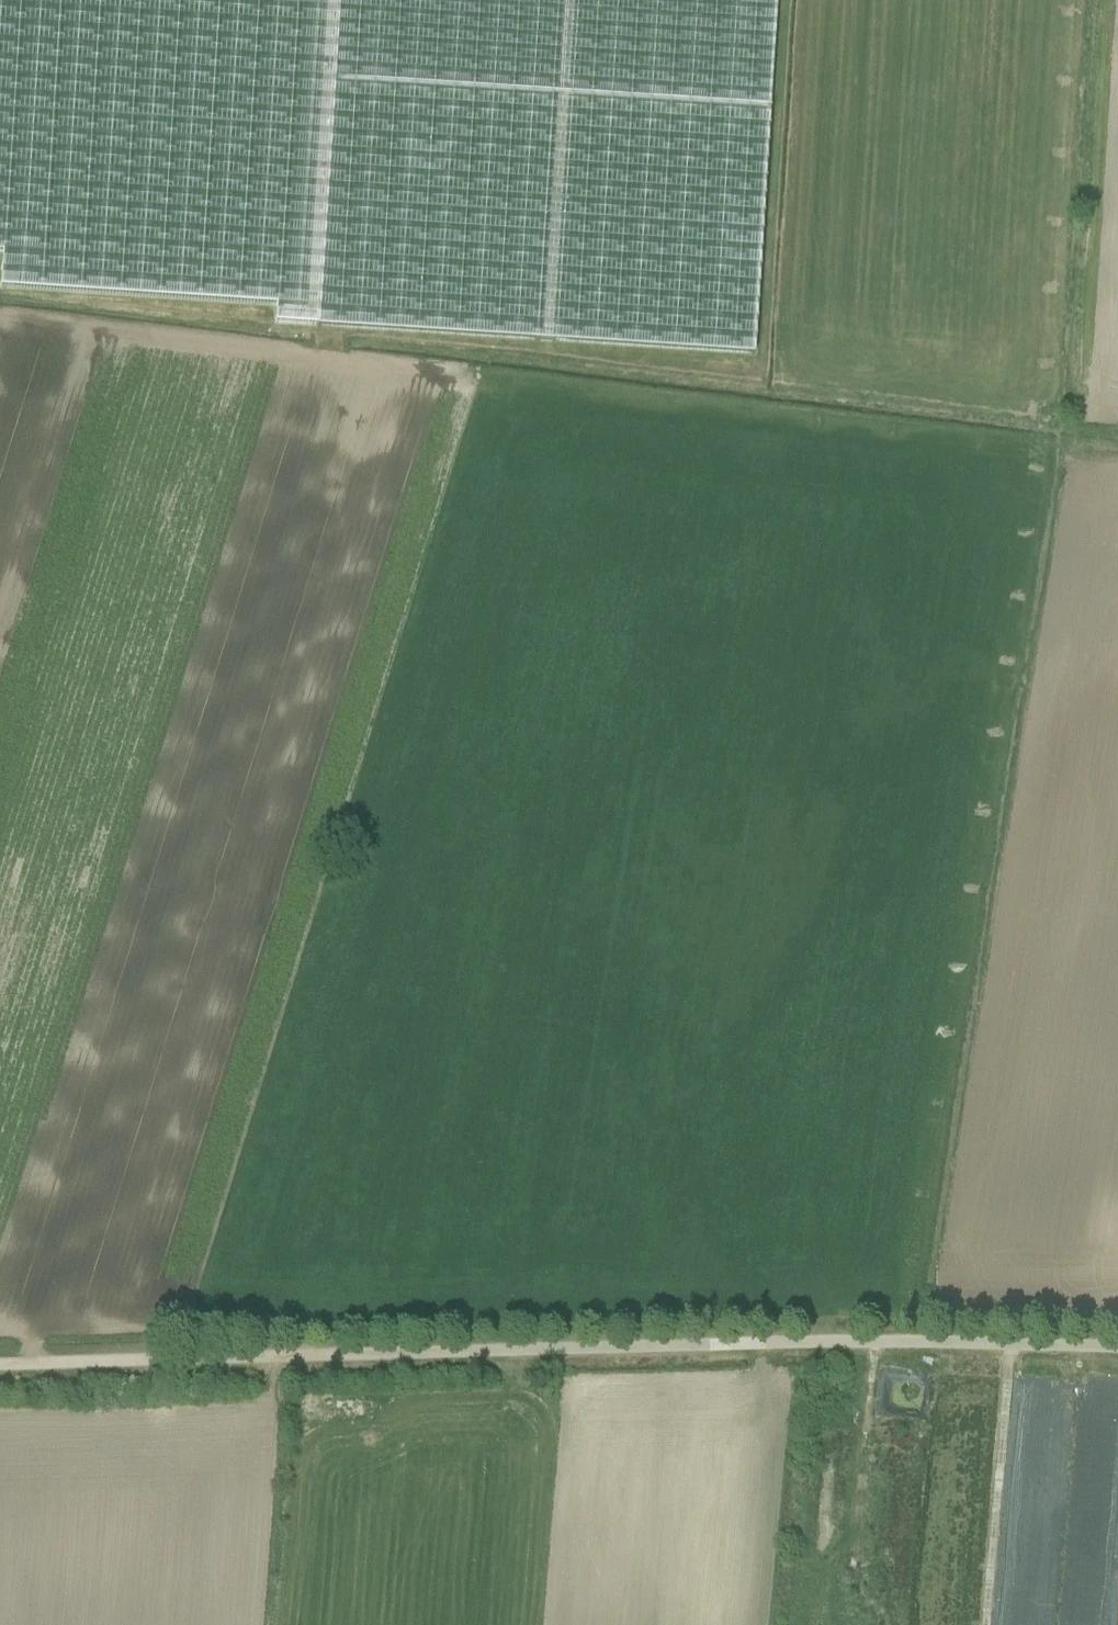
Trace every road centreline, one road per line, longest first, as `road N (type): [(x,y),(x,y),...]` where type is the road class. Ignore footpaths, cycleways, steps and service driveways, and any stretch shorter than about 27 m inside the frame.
road 1 (residential): [(0,1368),(650,1344),(1117,1346)]

